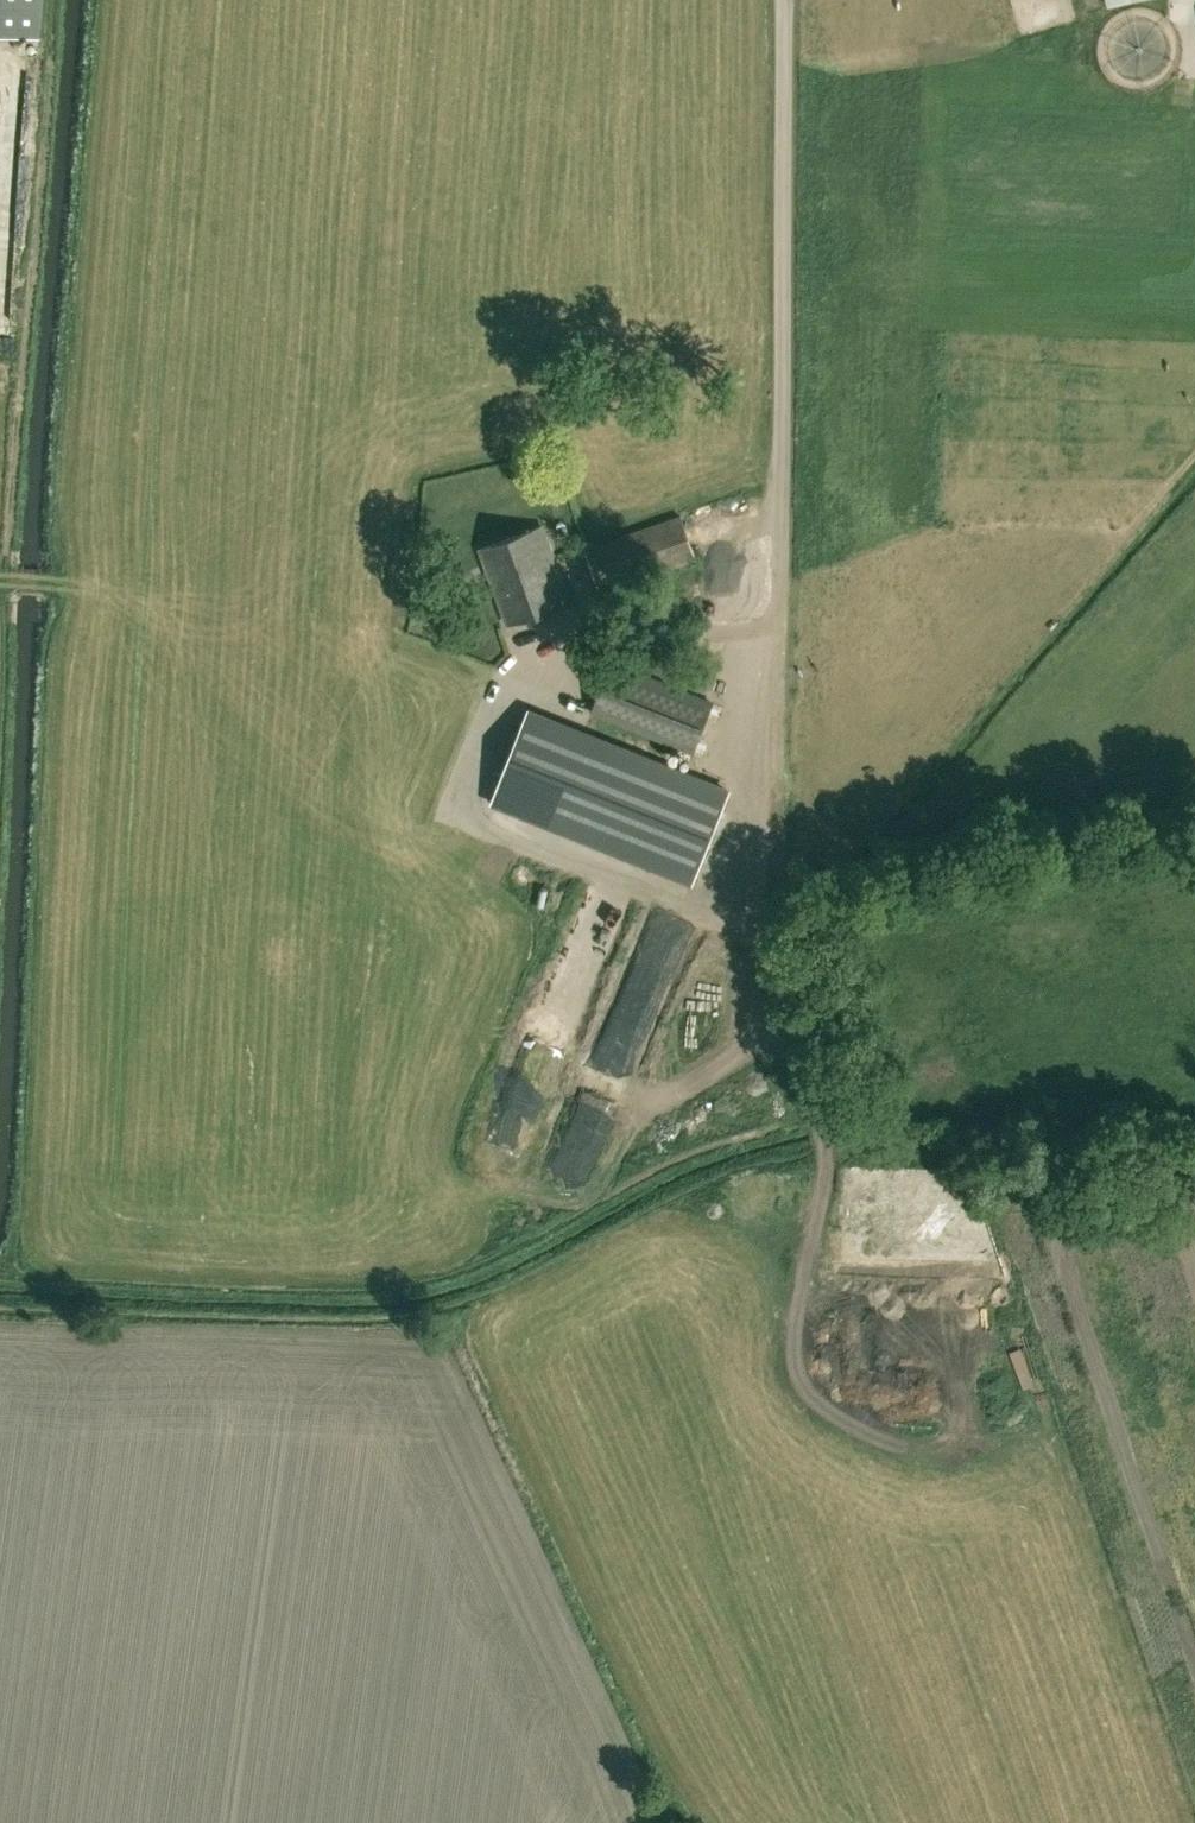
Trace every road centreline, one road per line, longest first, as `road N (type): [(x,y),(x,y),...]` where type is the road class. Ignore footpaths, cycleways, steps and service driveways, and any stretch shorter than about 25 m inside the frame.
road 1 (track): [(833,1125),(802,1046),(767,829),(782,0)]

